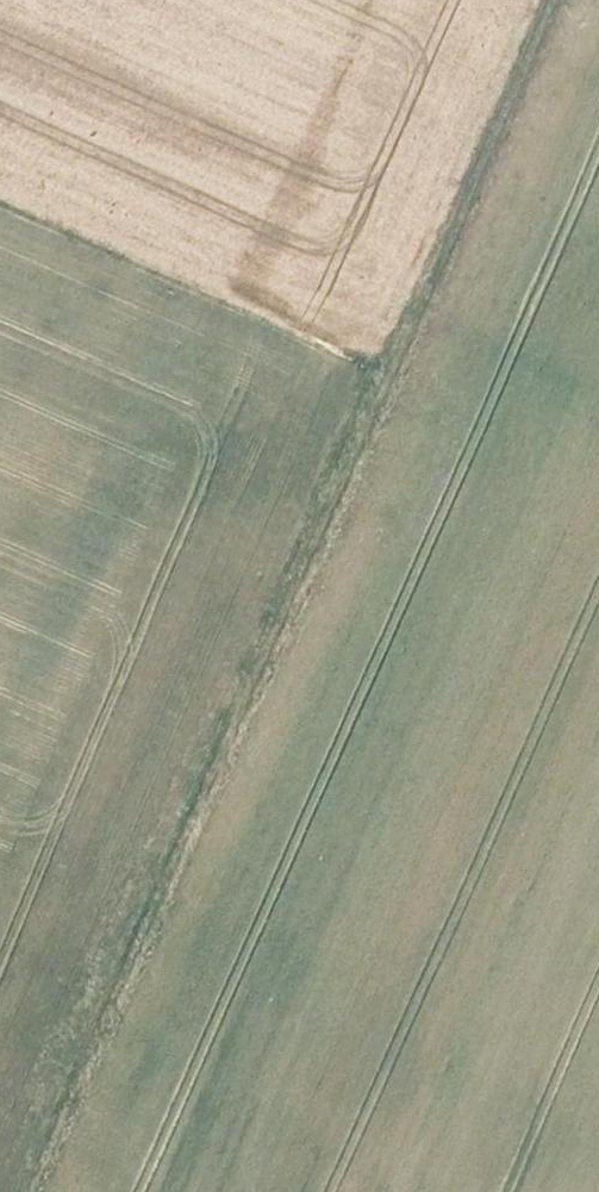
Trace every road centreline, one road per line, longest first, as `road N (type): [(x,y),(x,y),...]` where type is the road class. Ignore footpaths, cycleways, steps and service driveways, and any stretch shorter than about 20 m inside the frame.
road 1 (track): [(41,1191),(569,0)]

